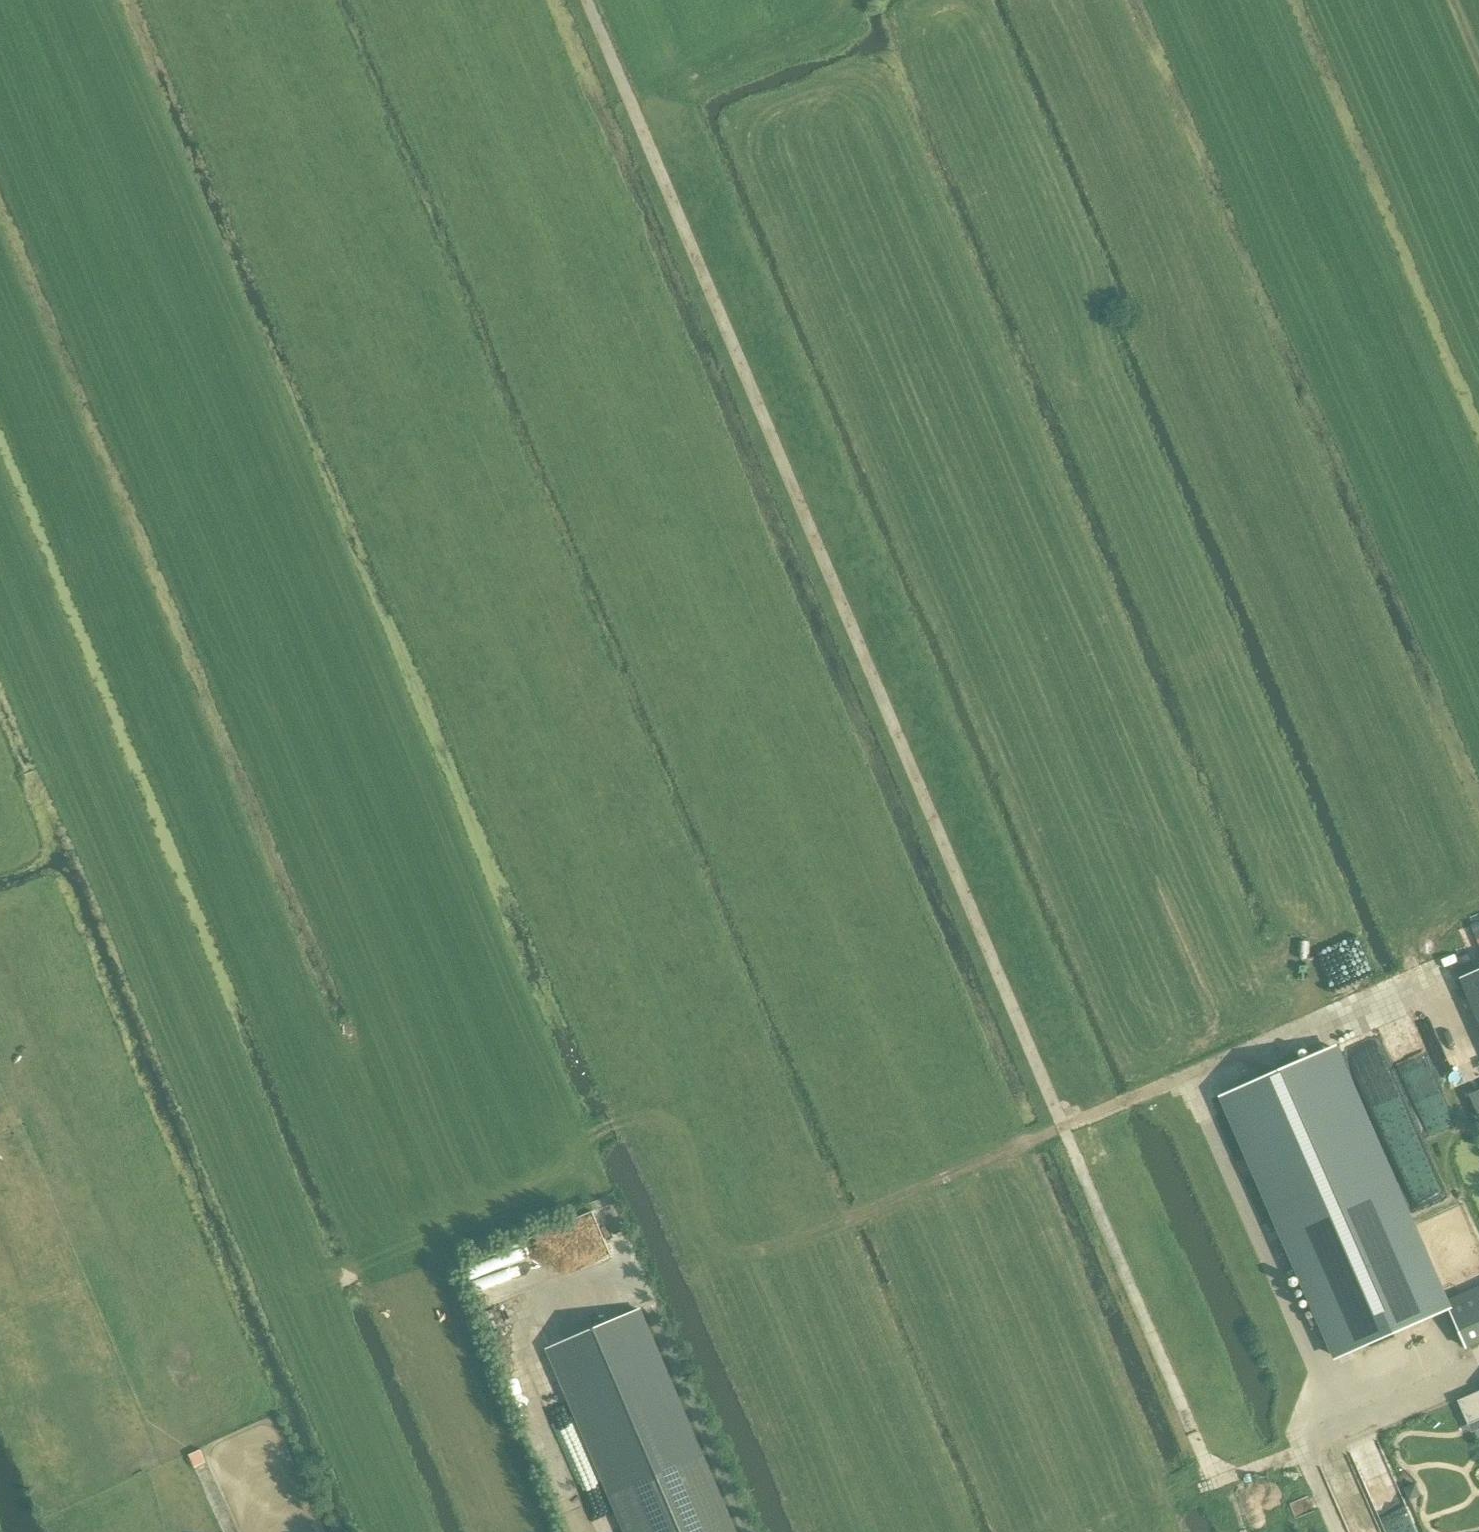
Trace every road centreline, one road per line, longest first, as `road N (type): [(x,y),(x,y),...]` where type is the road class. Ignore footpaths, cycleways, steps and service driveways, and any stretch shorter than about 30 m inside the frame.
road 1 (track): [(1215,1481),(591,0)]
road 2 (track): [(1302,1451),(1084,1531)]

